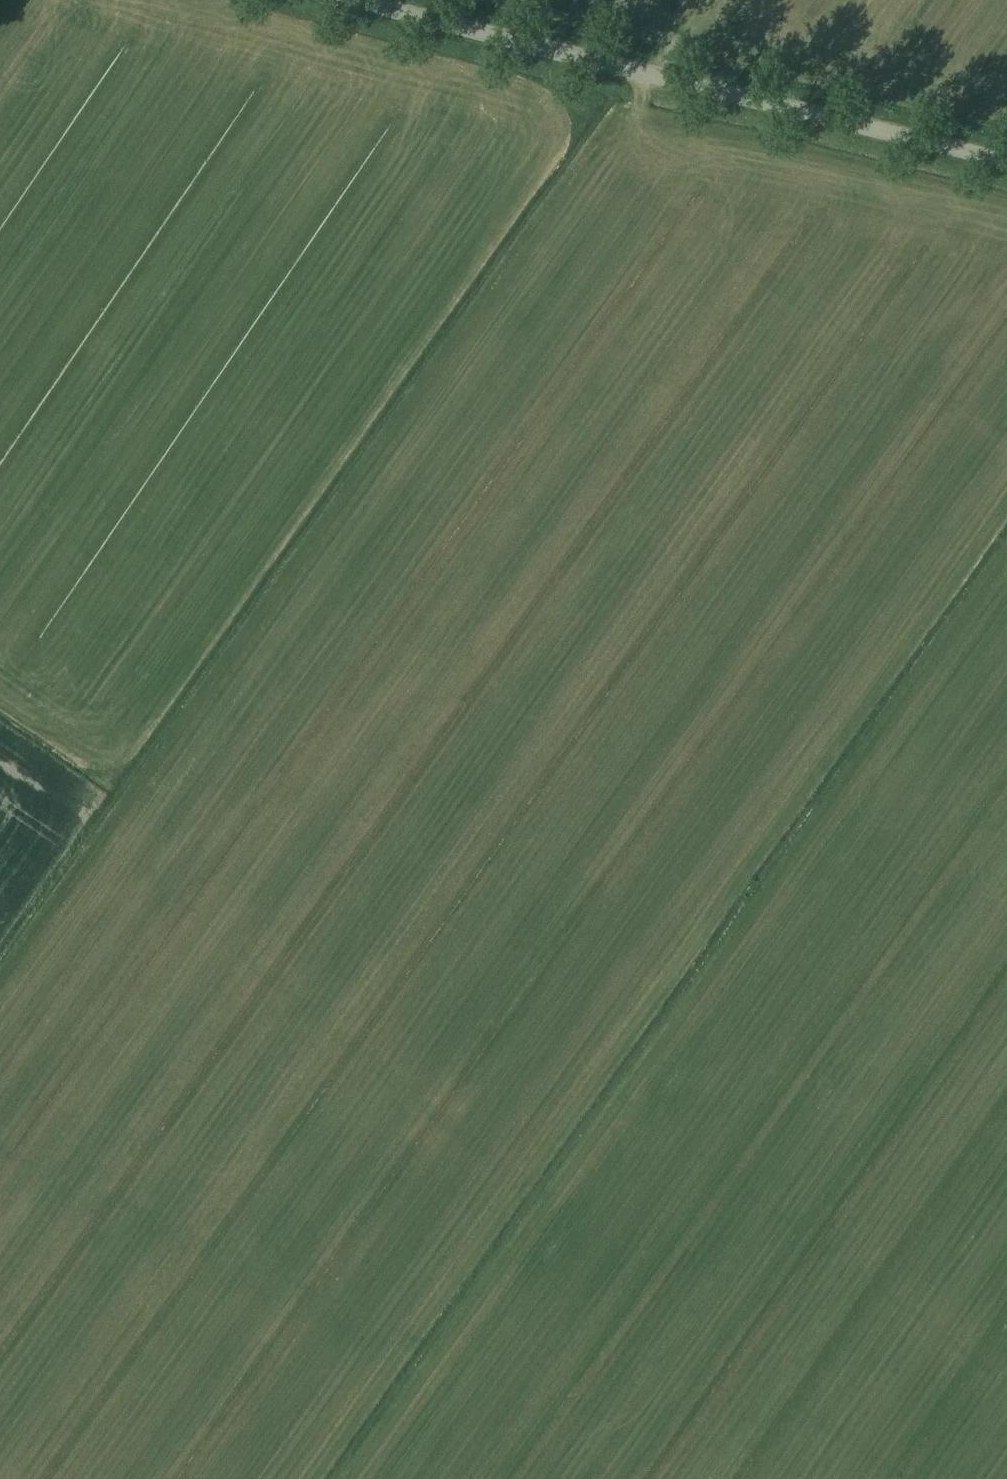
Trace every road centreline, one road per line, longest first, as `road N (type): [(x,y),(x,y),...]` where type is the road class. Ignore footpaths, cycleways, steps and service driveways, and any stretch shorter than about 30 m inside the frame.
road 1 (unclassified): [(1006,163),(358,0)]

